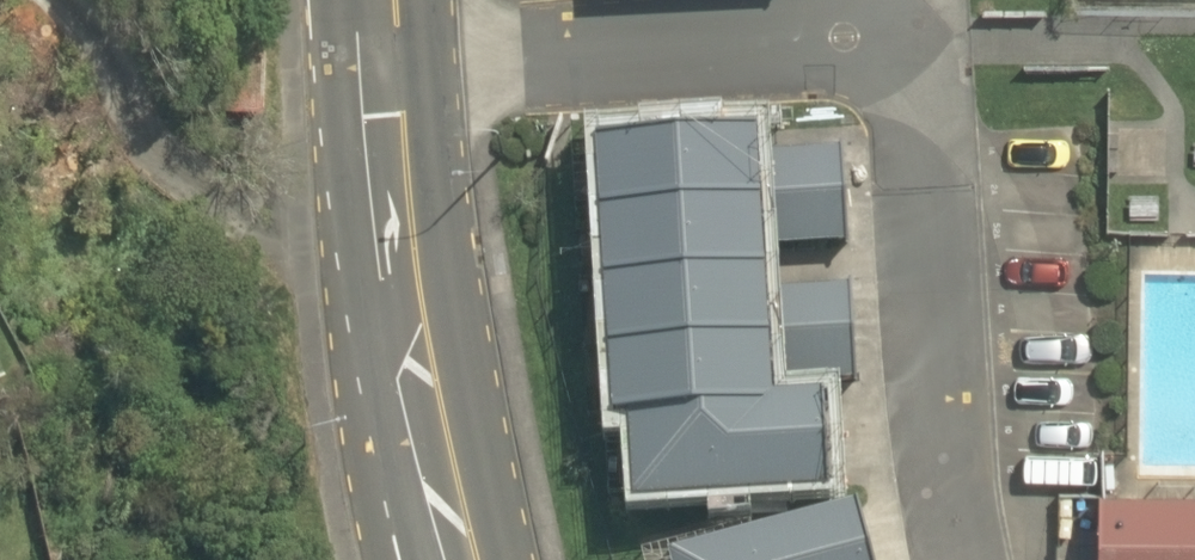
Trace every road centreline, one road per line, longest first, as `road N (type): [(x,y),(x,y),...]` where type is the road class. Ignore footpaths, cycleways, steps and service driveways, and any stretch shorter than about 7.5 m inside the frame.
road 1 (residential): [(936,48),(386,70)]
road 2 (residential): [(973,559),(944,279),(936,48)]
road 3 (secondary): [(465,559),(437,459),(386,70)]

